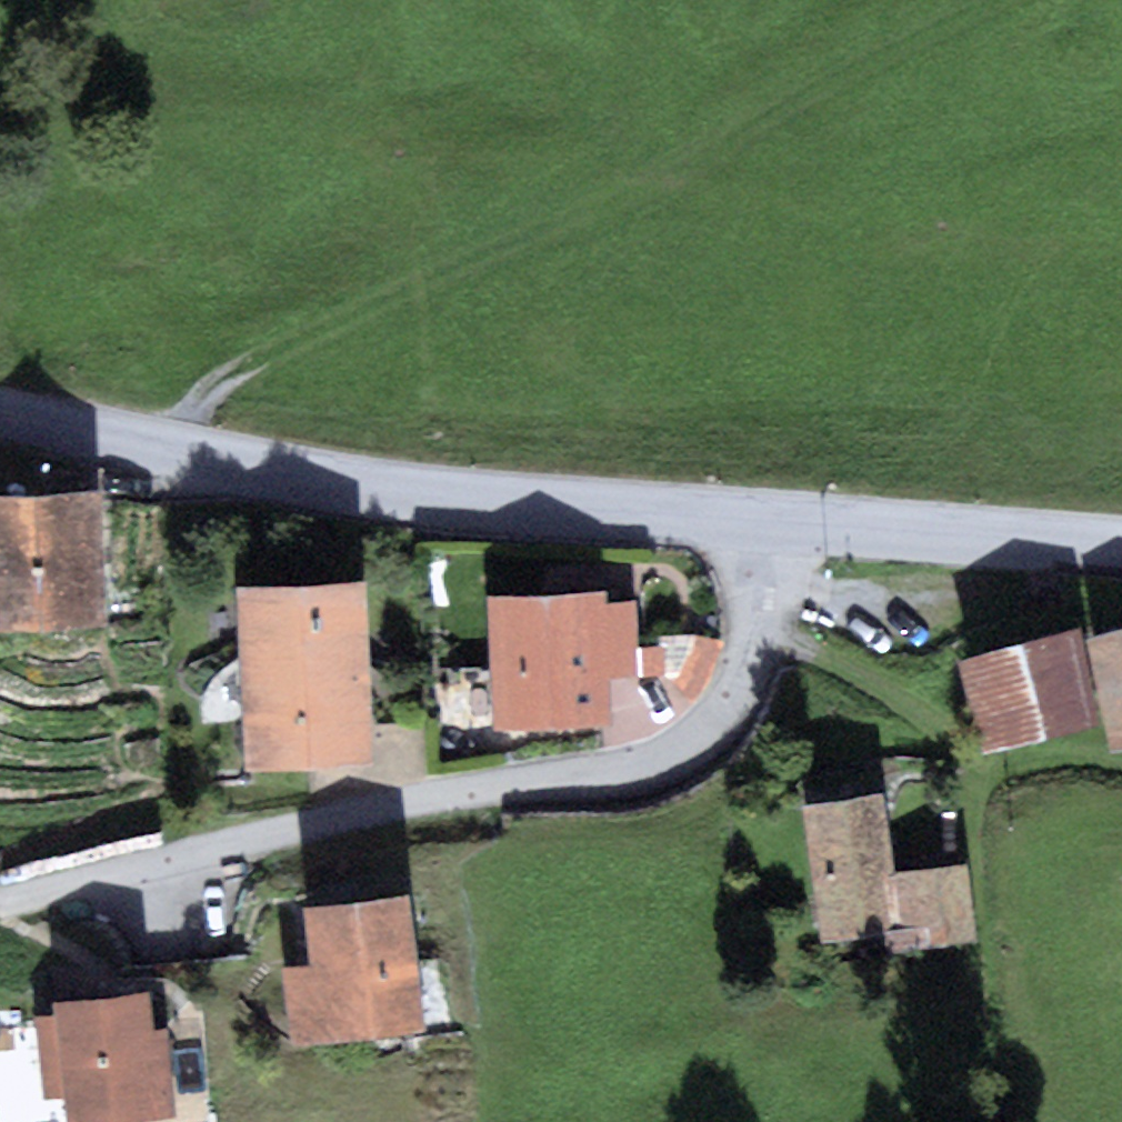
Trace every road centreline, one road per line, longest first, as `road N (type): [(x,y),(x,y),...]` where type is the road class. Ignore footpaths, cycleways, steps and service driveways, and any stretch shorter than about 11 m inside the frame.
road 1 (residential): [(0,906),(258,837),(638,767),(676,751),(733,692),(751,646),(768,512)]
road 2 (track): [(152,445),(209,392),(268,355),(650,189),(994,0)]
road 3 (tertiary): [(0,410),(309,474),(768,512)]
road 4 (tertiary): [(768,512),(1121,540)]
road 5 (track): [(753,632),(885,696),(951,742),(994,787)]

